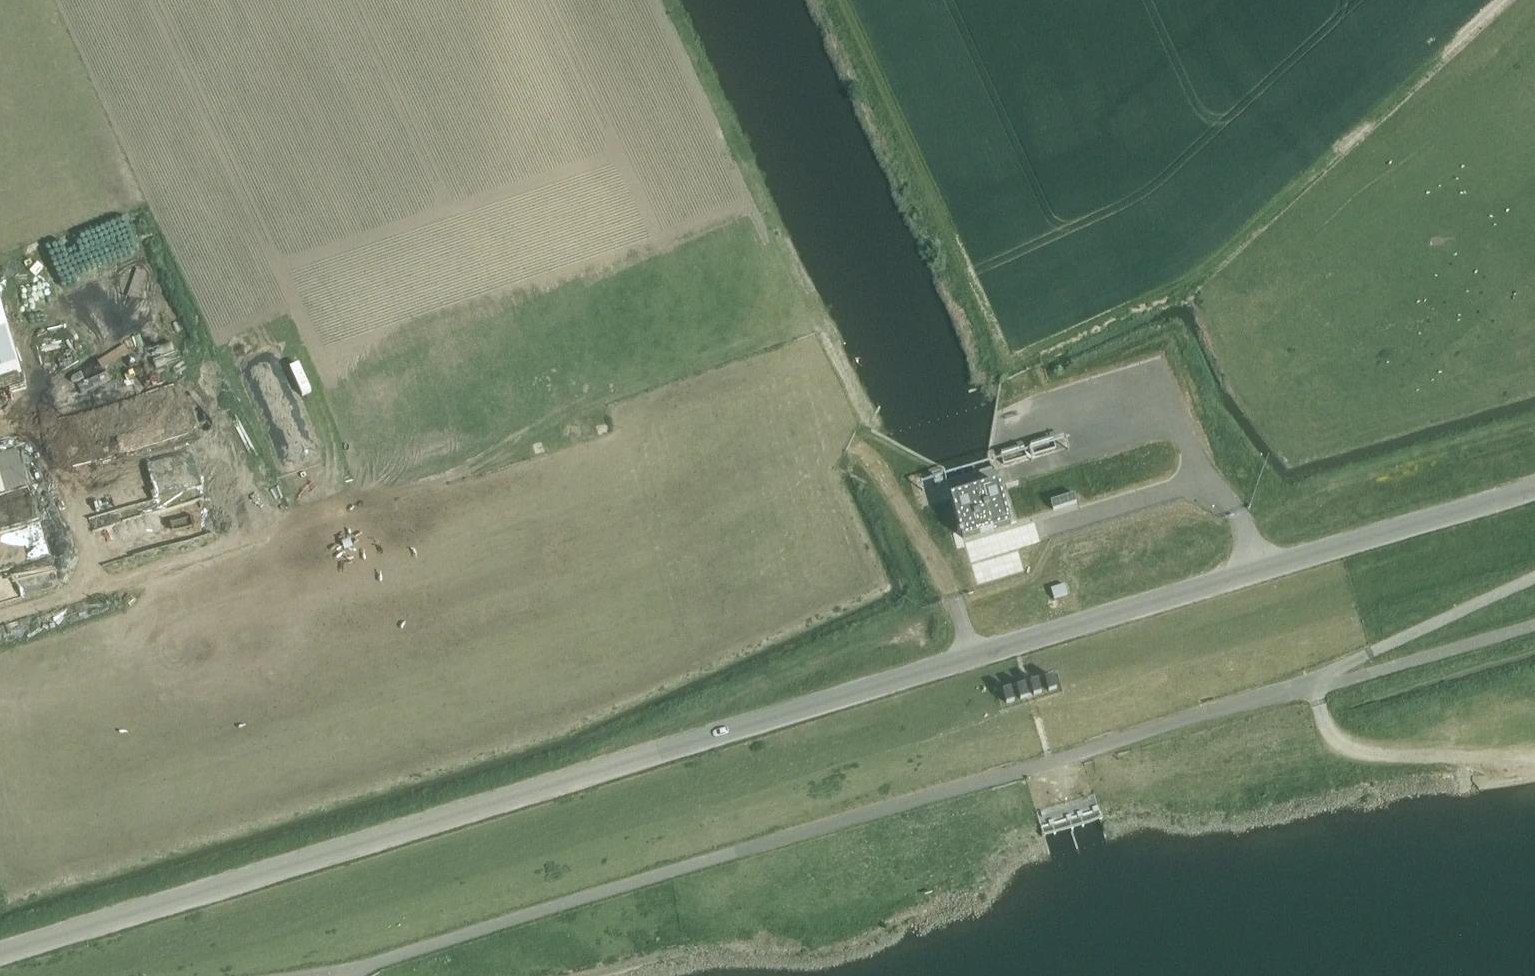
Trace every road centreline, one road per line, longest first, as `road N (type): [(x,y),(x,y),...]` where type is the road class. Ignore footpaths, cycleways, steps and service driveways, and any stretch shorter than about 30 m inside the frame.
road 1 (tertiary): [(0,955),(1534,491)]
road 2 (track): [(952,600),(902,506),(851,445),(845,404),(808,337)]

